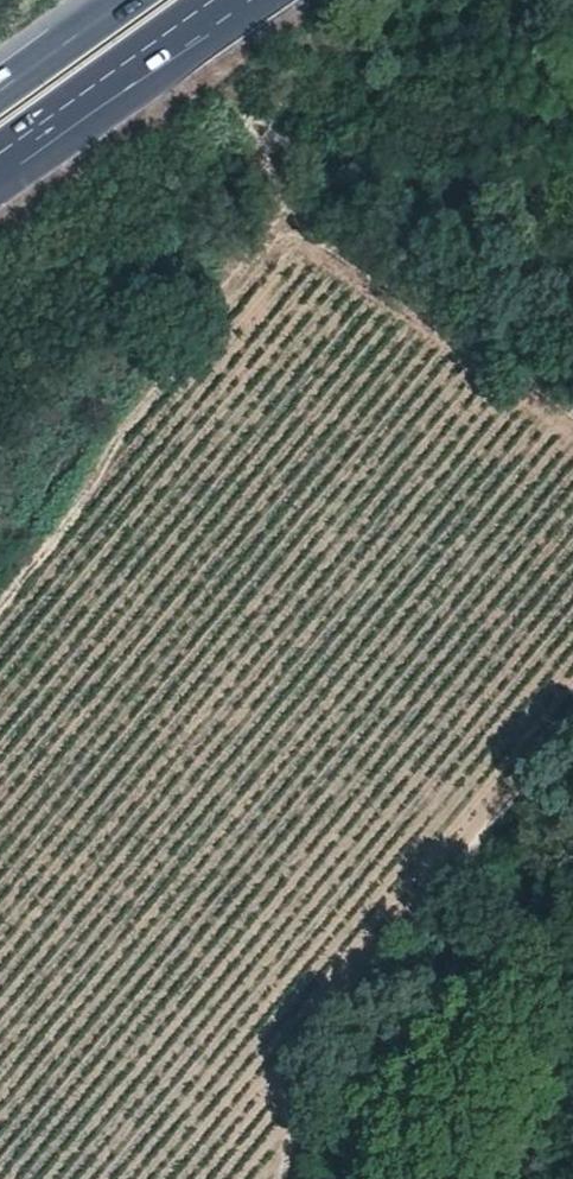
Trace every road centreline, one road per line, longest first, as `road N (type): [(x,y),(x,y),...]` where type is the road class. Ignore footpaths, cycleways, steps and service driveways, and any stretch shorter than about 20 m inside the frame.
road 1 (track): [(286,1178),(296,1121),(350,999),(423,884),(572,715)]
road 2 (track): [(317,259),(0,629)]
road 3 (track): [(572,423),(275,230)]
road 4 (trunk): [(0,169),(249,0)]
road 5 (trunk): [(114,0),(0,84)]

